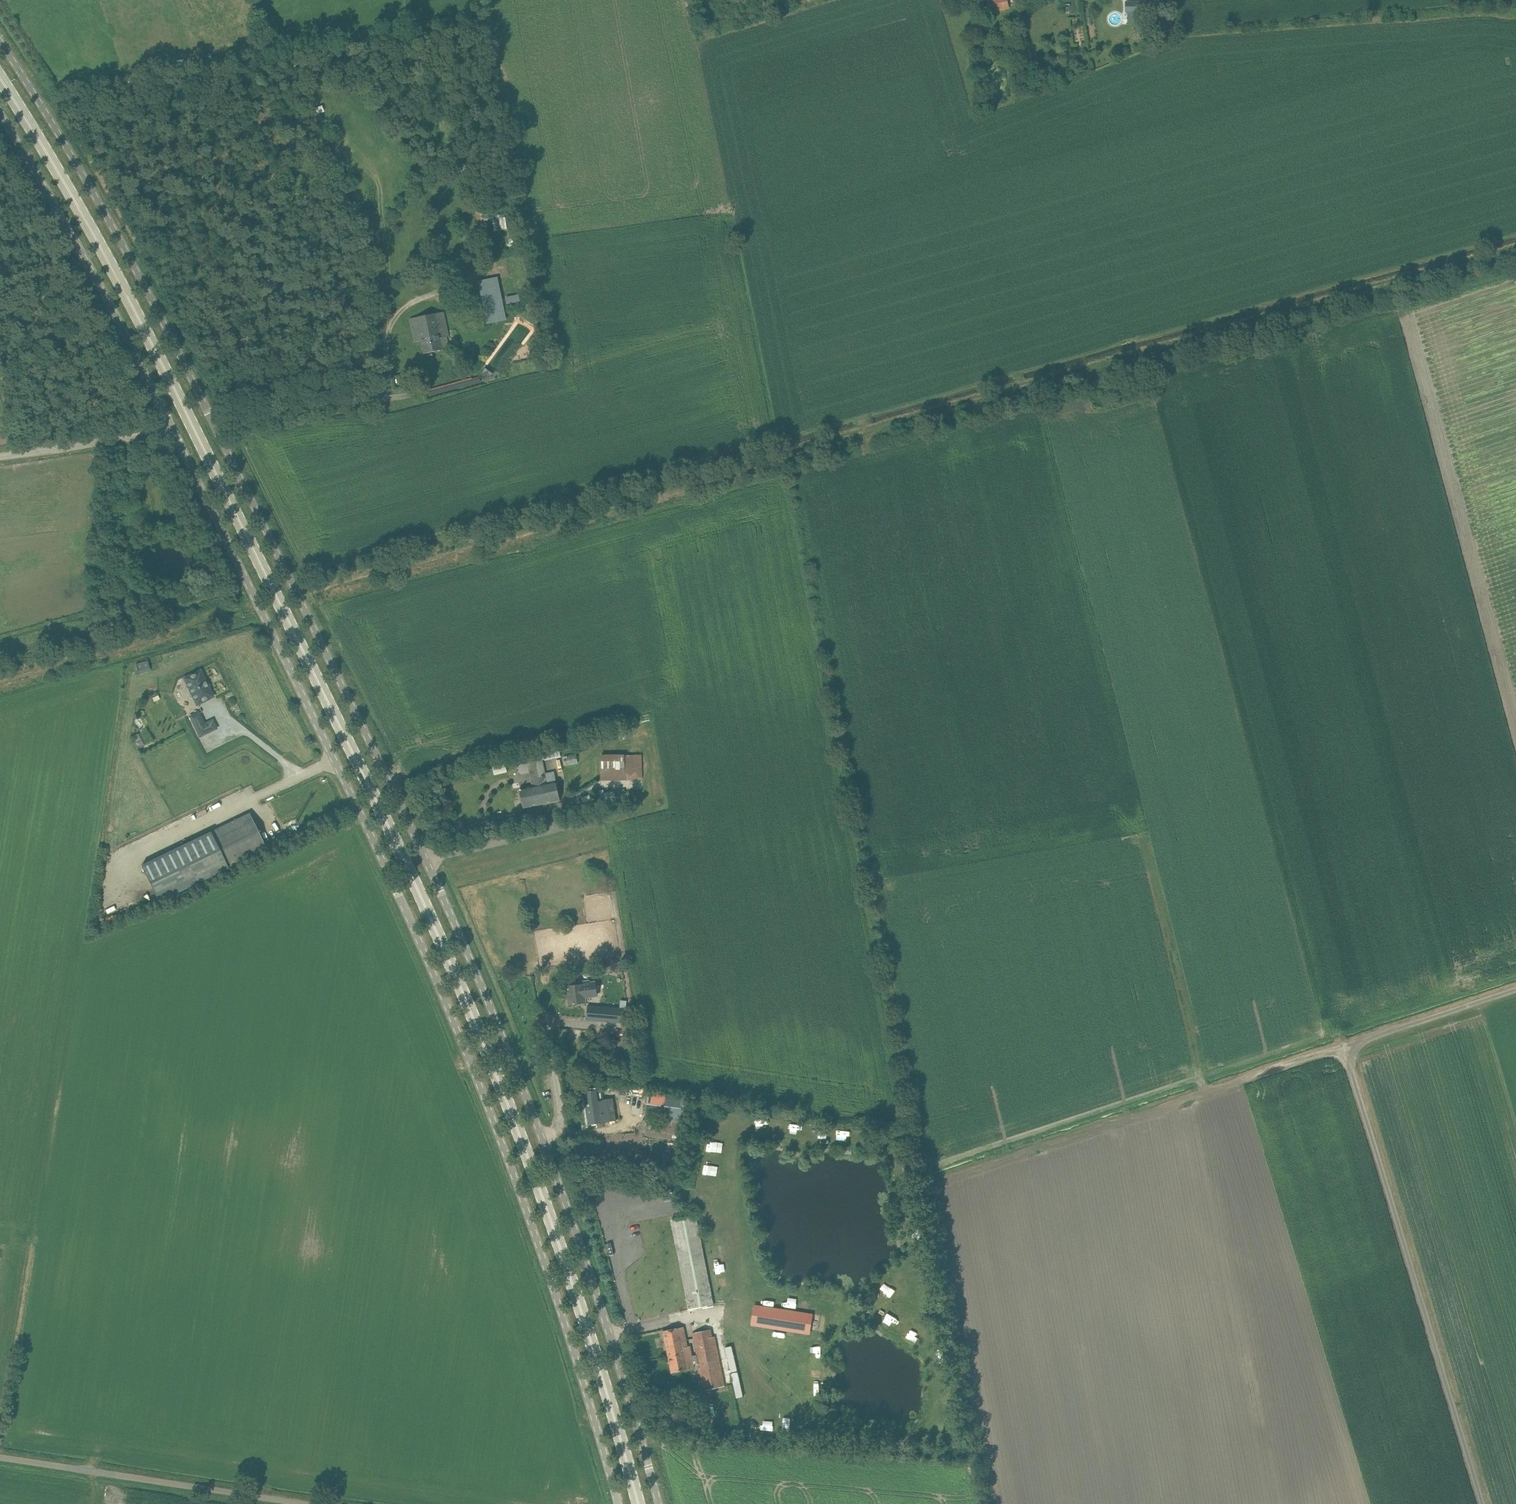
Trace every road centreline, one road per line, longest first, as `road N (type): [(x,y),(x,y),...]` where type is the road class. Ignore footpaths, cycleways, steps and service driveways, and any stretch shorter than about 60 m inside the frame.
road 1 (unclassified): [(660,1503),(555,1170),(440,890),(146,289),(0,41)]
road 2 (primary): [(639,1503),(537,1169),(489,1047),(135,311),(0,78)]
road 3 (unclassified): [(619,1503),(509,1156),(416,933),(173,429)]
road 4 (track): [(1483,1503),(1344,1046),(1515,988)]
road 5 (unclassified): [(173,429),(0,114)]
road 6 (unclassified): [(0,1457),(317,1503)]
road 7 (track): [(1344,1046),(1041,1147)]
road 8 (track): [(1200,35),(1515,13)]
road 9 (unclassified): [(0,456),(173,429)]

